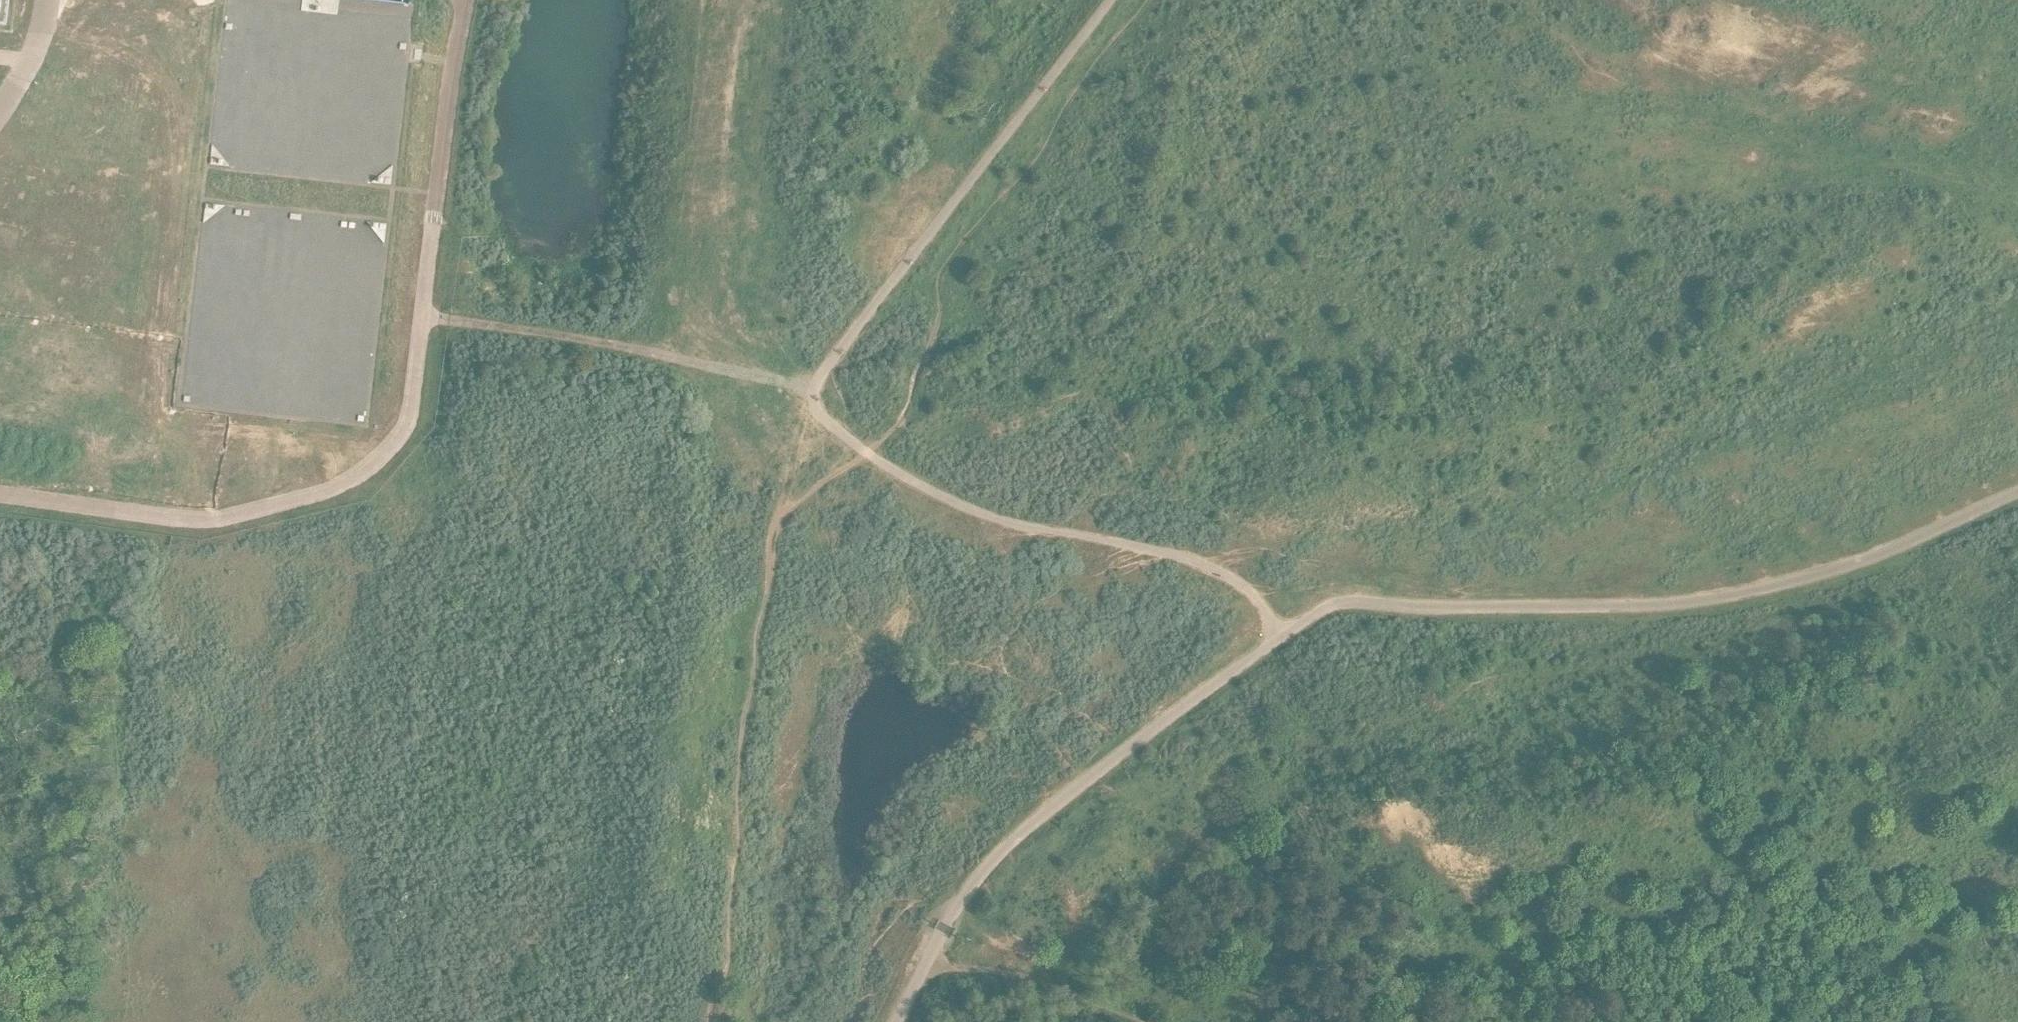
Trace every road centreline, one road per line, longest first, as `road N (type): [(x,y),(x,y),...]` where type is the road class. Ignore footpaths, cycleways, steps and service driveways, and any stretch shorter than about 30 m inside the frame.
road 1 (unclassified): [(893,1021),(955,904),(988,867),(1282,634),(1230,570),(1179,548),(989,514),(881,478),(846,455),(811,405)]
road 2 (unclassified): [(0,497),(226,515),(345,483),(390,454),(406,420),(422,318),(660,351),(811,405)]
road 3 (unclassified): [(811,405),(839,338),(1107,0)]
road 4 (unclassified): [(0,112),(38,47),(44,0)]

